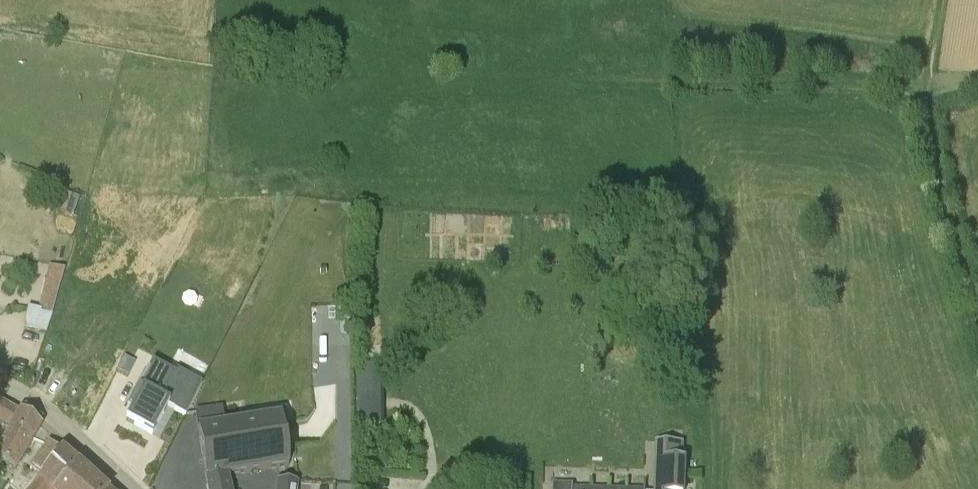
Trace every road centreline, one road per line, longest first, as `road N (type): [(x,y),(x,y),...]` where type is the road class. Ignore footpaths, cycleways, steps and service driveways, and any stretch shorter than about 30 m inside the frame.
road 1 (track): [(928,84),(430,77),(388,95),(343,140),(326,167),(321,203)]
road 2 (track): [(977,318),(923,108),(928,84)]
road 3 (unclassified): [(133,488),(45,407),(0,381)]

